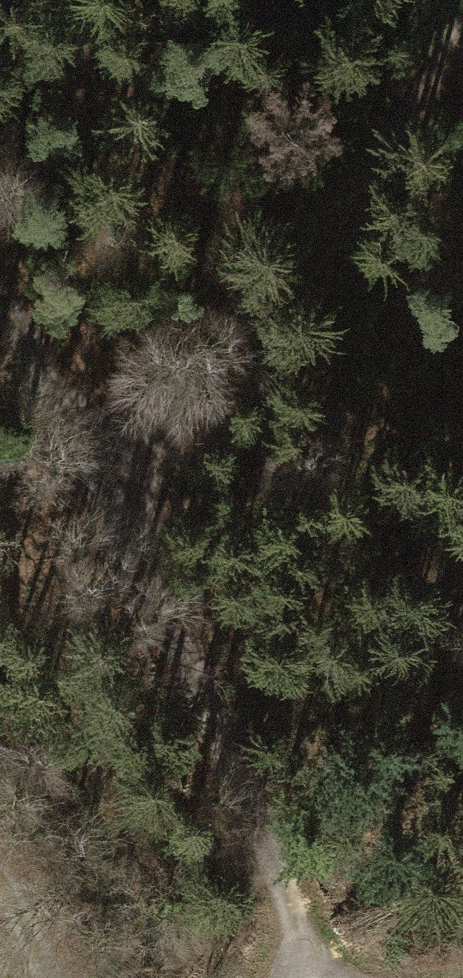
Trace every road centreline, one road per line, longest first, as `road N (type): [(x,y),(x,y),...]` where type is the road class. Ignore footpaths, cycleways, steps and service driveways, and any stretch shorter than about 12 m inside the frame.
road 1 (track): [(308,977),(238,783),(101,490),(0,303)]
road 2 (track): [(101,490),(462,23)]

